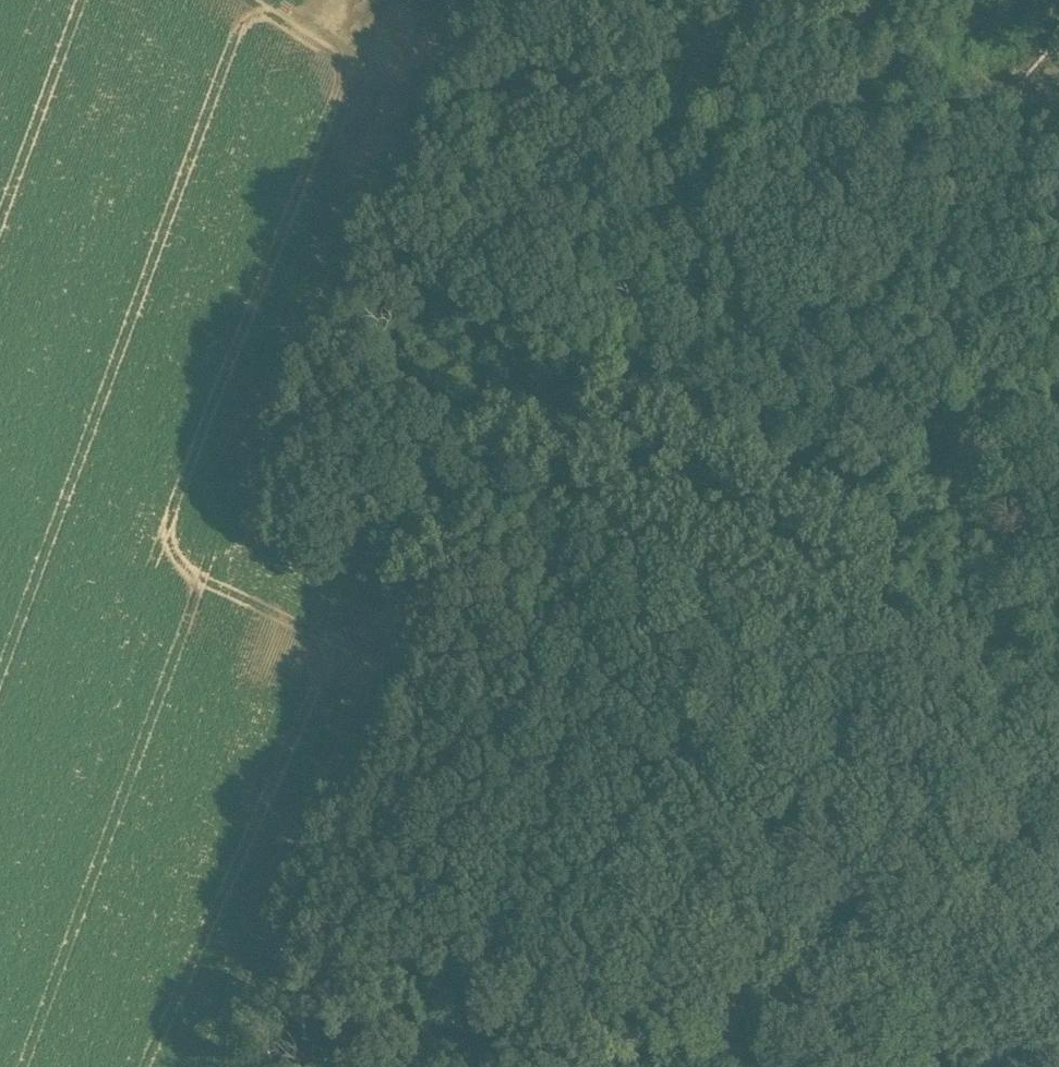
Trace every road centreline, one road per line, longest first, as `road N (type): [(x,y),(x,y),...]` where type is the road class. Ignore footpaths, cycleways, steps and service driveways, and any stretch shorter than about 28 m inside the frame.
road 1 (track): [(650,1066),(784,741)]
road 2 (track): [(1058,880),(871,789)]

